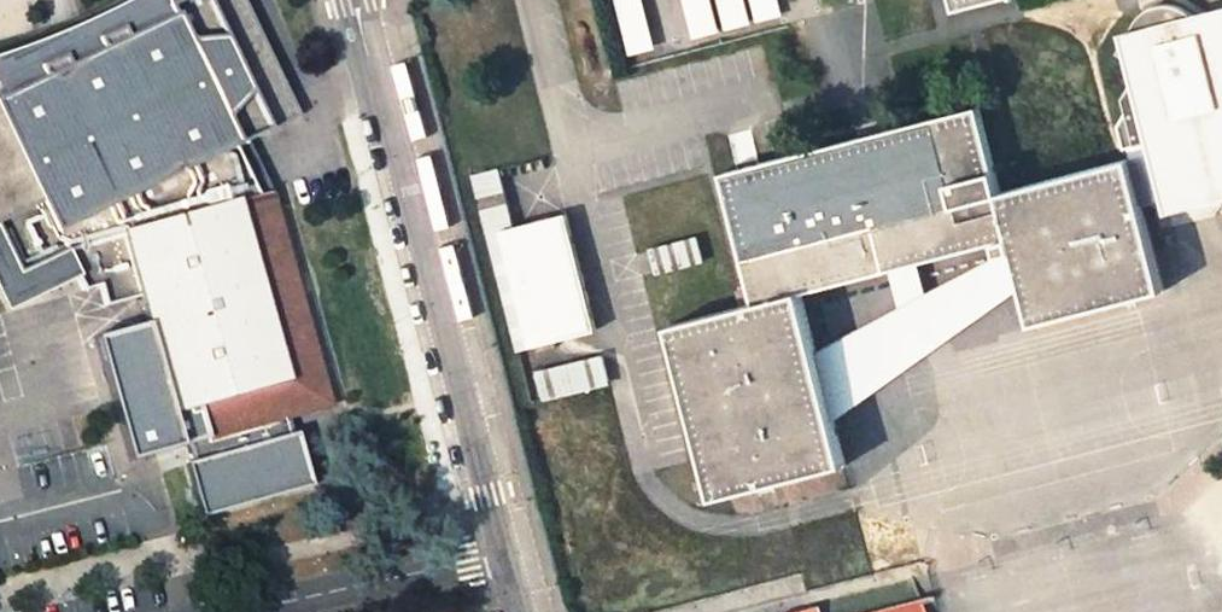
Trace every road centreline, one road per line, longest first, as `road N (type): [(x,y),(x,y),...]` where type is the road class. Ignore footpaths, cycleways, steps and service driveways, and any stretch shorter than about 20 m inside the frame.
road 1 (residential): [(510,547),(364,0)]
road 2 (residential): [(250,611),(510,547)]

